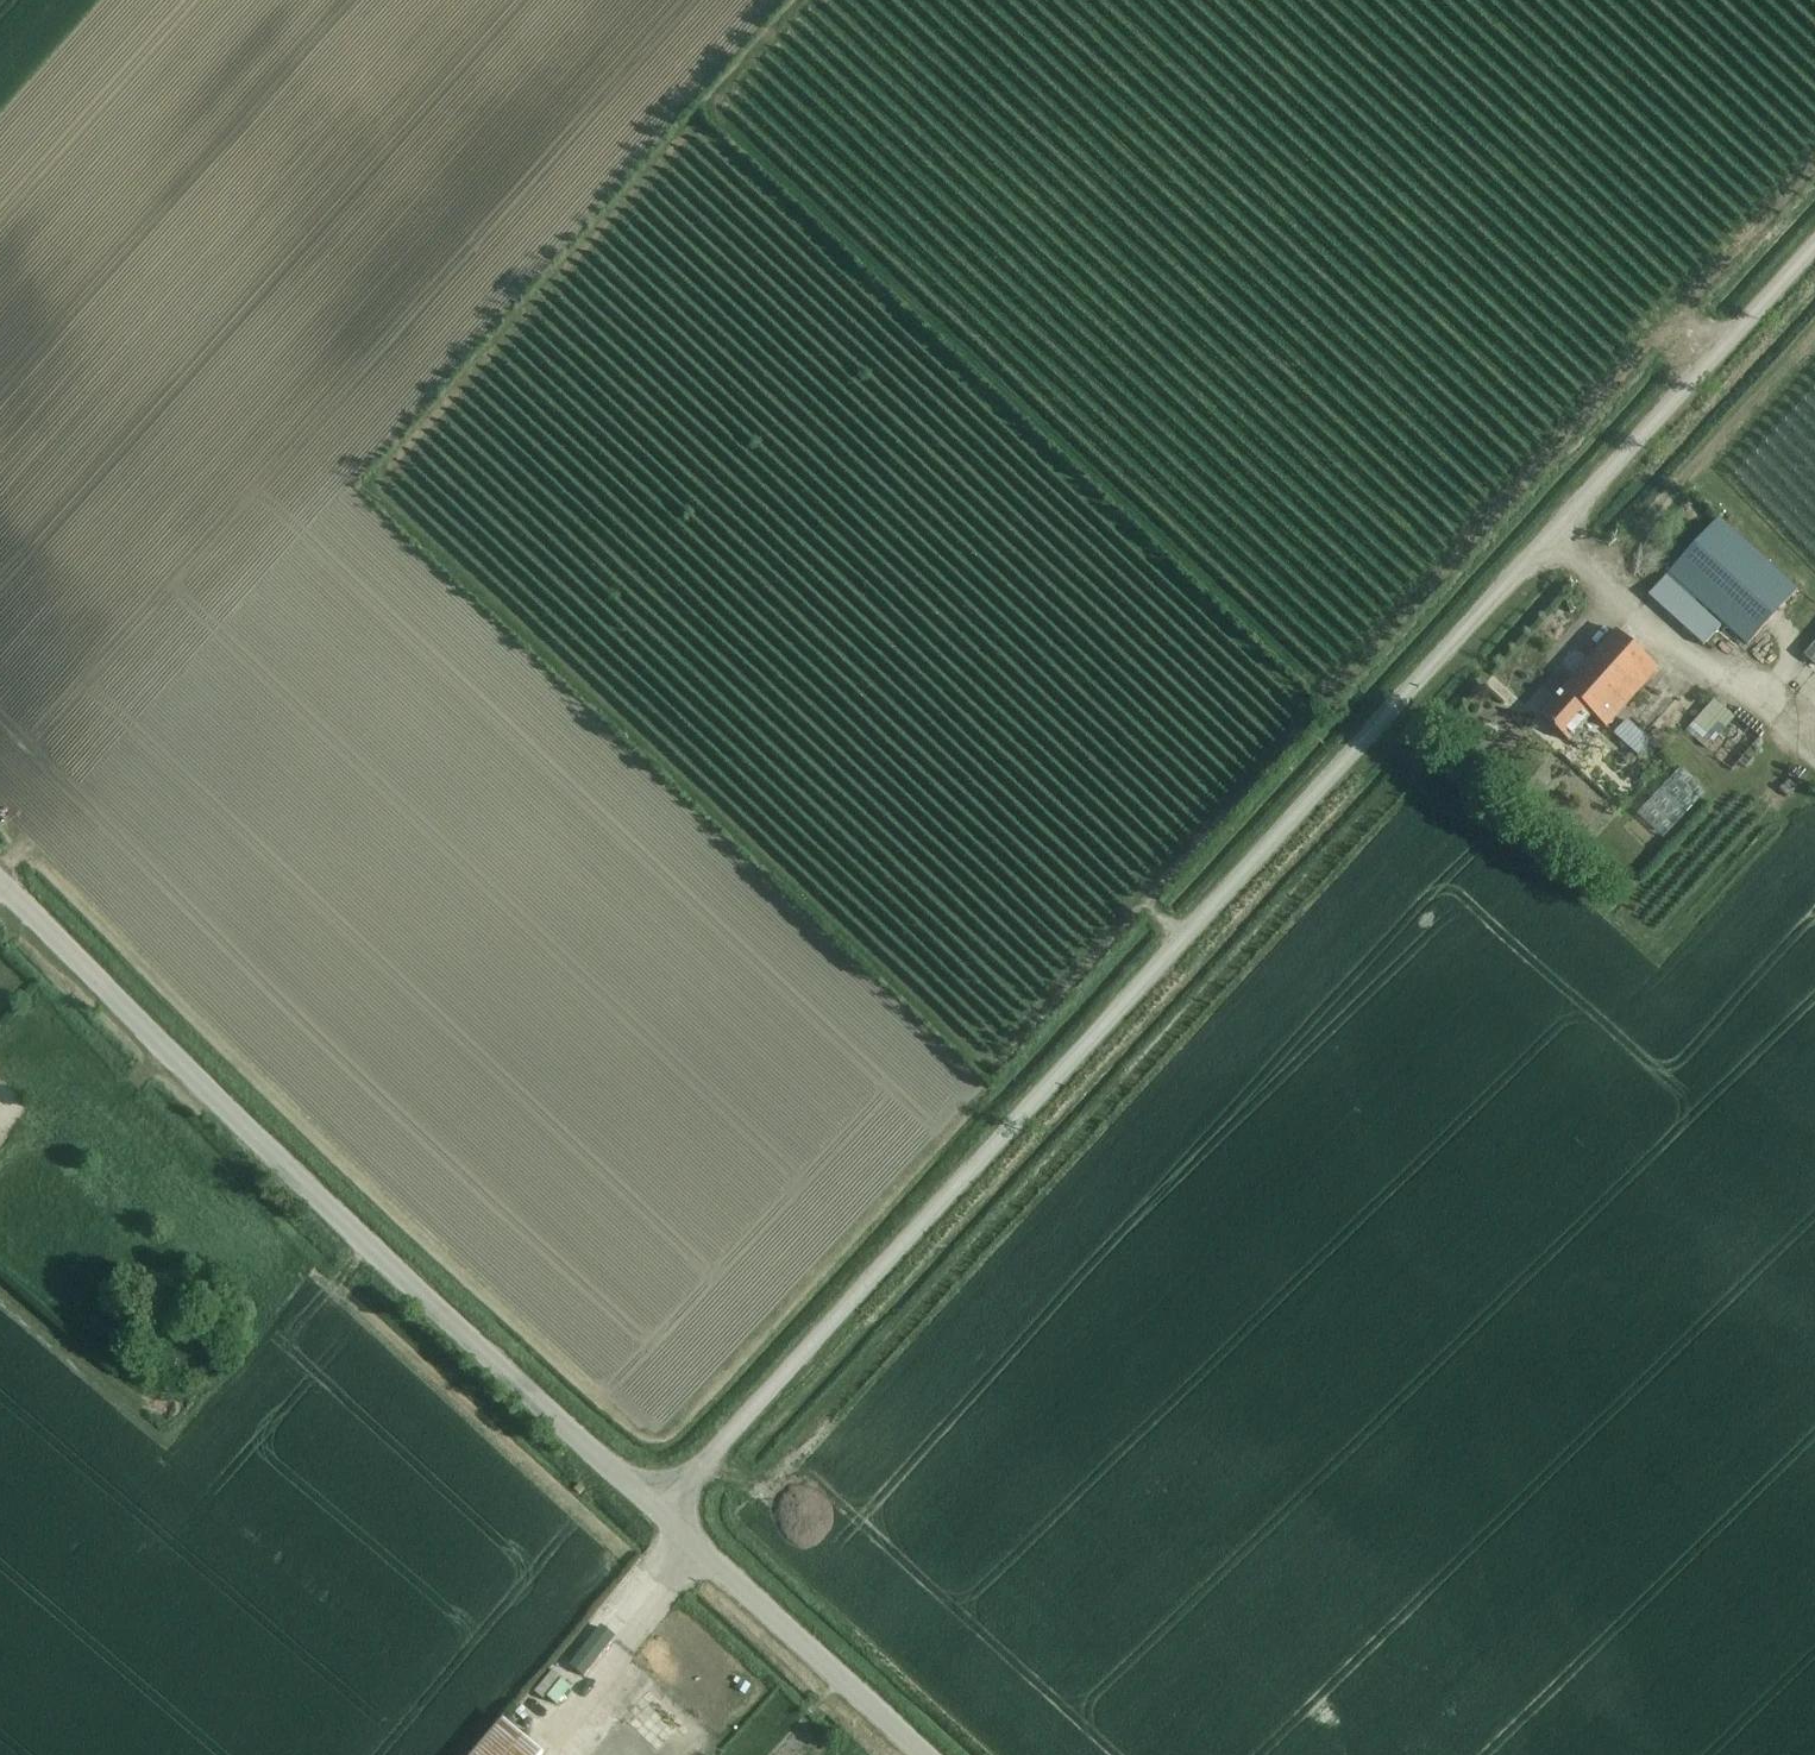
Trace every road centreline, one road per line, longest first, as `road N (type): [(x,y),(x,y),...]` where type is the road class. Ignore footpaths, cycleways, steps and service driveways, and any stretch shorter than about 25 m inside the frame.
road 1 (unclassified): [(662,1512),(1814,245)]
road 2 (unclassified): [(662,1512),(363,1241),(0,884)]
road 3 (unclassified): [(925,1754),(662,1512)]

